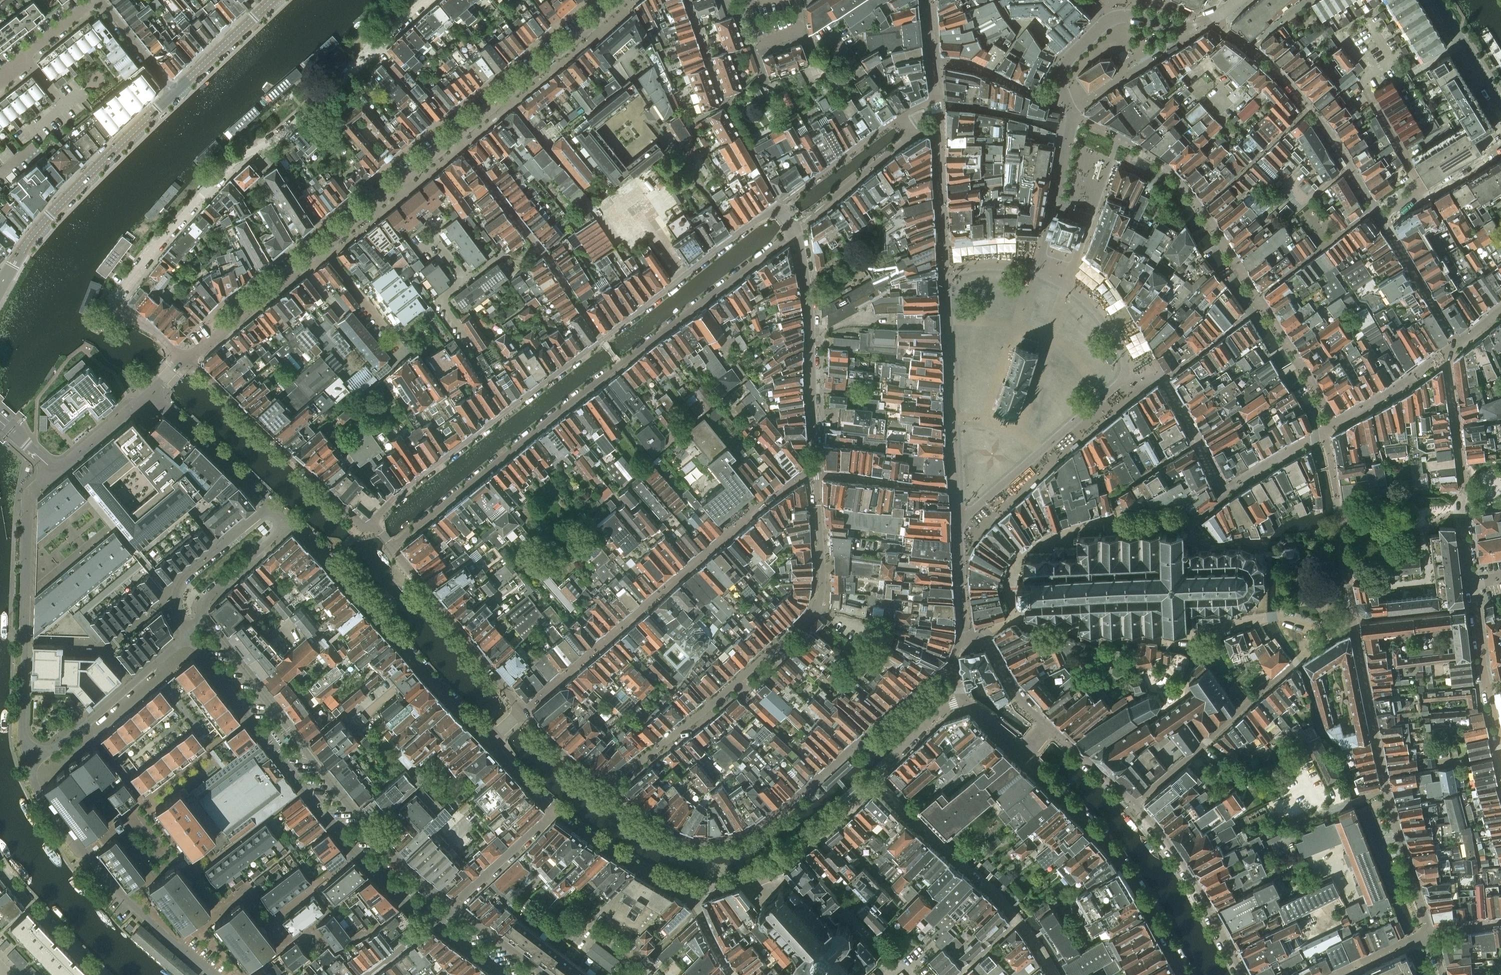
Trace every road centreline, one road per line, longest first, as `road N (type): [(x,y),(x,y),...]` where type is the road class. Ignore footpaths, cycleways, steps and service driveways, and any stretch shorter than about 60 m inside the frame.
road 1 (residential): [(603,787),(694,723),(815,613),(817,473),(798,227)]
road 2 (residential): [(798,227),(782,204),(411,484),(366,526)]
road 3 (residential): [(432,0),(282,134),(238,158),(116,298),(120,316),(184,358)]
road 4 (residential): [(391,547),(798,227)]
road 5 (residential): [(950,669),(768,819),(731,837),(673,834),(603,787)]
road 6 (residential): [(1472,581),(1448,353),(1458,344),(1382,220)]
road 7 (residential): [(185,634),(334,824),(432,925)]
road 8 (residential): [(454,905),(401,860),(205,621)]
road 9 (residential): [(1426,934),(1353,618),(1328,635)]
road 10 (residential): [(212,974),(118,894),(41,794),(27,750)]
road 11 (residential): [(293,522),(490,738)]
road 12 (residential): [(27,750),(28,496),(51,469)]
road 13 (residential): [(400,183),(622,0)]
road 14 (residential): [(184,358),(400,183)]
road 15 (residential): [(1024,754),(1112,847),(1187,974)]
road 16 (residential): [(1382,220),(1335,138),(1271,68),(1210,18)]
road 17 (secondary): [(174,94),(50,216),(0,286)]
road 18 (residential): [(366,526),(184,358)]
road 19 (residential): [(691,890),(768,870),(836,821),(875,780)]
road 20 (residential): [(521,712),(391,547)]
road 21 (residential): [(1245,974),(1185,867),(1135,803)]
road 22 (residential): [(185,634),(52,750),(27,750)]
road 23 (residential): [(1019,920),(875,780)]
road 24 (residential): [(273,504),(184,578),(175,604),(185,634)]
road 25 (residential): [(1500,750),(1472,581)]
road 26 (residential): [(151,394),(273,504)]
road 27 (residential): [(557,810),(691,890)]
road 28 (residential): [(1328,635),(1210,737)]
road 29 (residential): [(0,869),(102,974)]
road 30 (residential): [(454,905),(557,810)]
road 31 (residential): [(205,621),(206,598),(293,522)]
road 32 (residential): [(1430,194),(1361,78)]
road 33 (residential): [(1048,724),(1017,694),(988,642),(965,637)]
road 34 (residential): [(51,469),(151,394)]
road 35 (secondary): [(263,9),(174,94)]

